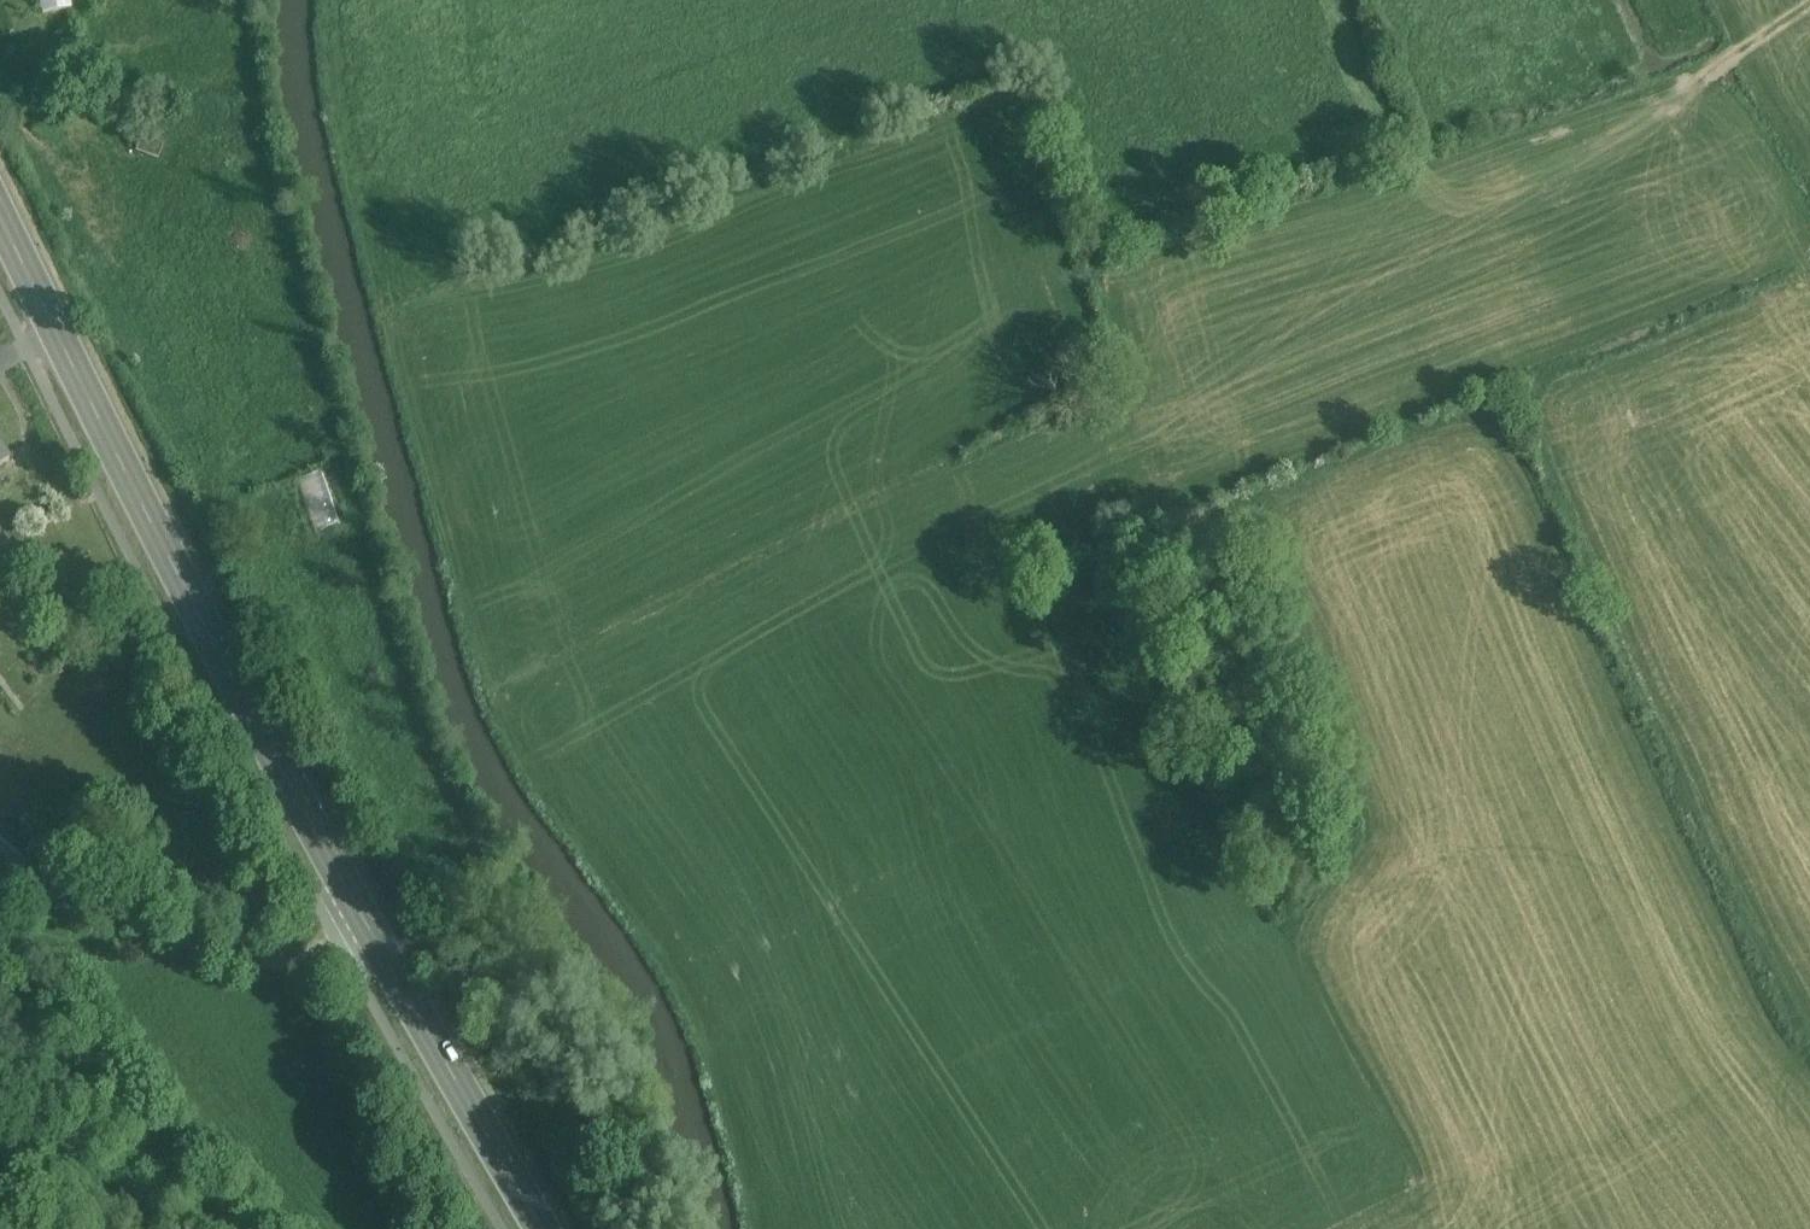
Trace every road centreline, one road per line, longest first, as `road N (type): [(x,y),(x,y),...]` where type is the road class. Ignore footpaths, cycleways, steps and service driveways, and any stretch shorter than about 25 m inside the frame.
road 1 (primary): [(0,211),(370,928),(548,1228)]
road 2 (track): [(0,836),(44,872),(149,922),(263,959),(292,961),(370,928)]

